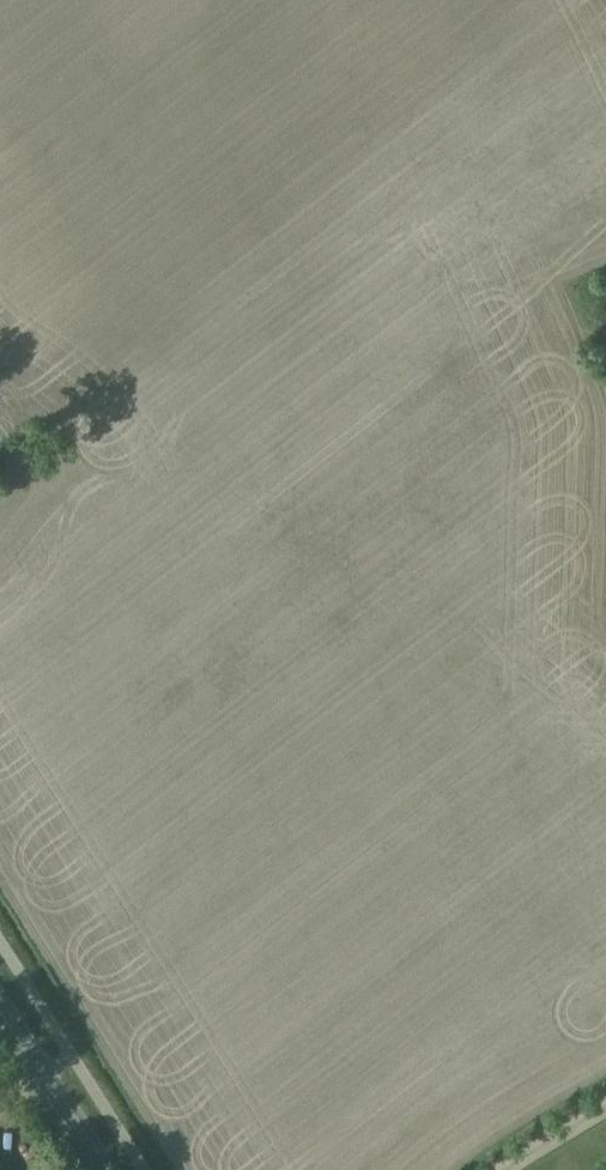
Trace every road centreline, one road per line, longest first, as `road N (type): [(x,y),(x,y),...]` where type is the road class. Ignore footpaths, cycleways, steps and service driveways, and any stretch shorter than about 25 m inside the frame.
road 1 (primary): [(103,1169),(0,1008)]

